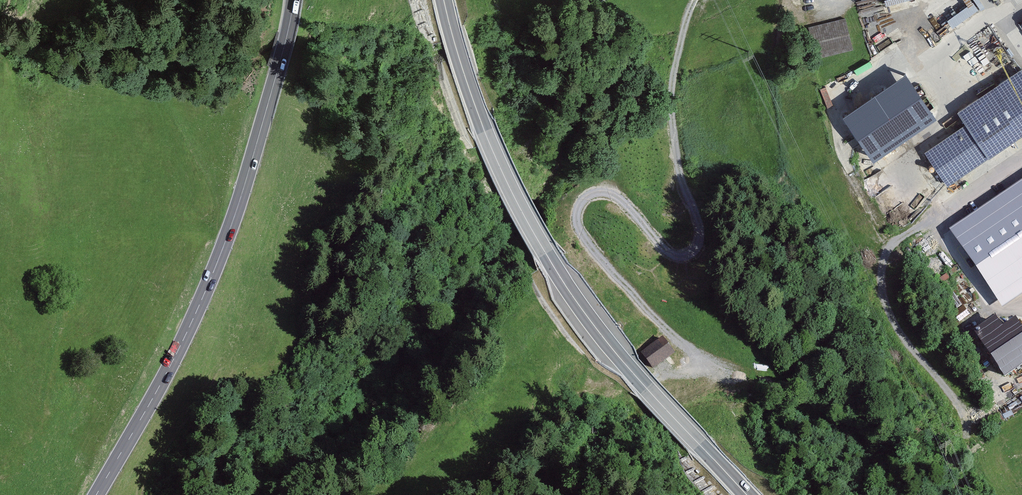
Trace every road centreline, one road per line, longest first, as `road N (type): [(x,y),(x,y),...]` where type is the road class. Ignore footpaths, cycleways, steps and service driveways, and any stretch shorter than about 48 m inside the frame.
road 1 (track): [(693,0),(670,102),(682,184),(697,224),(693,248),(683,254),(665,248),(624,202),(601,190),(579,201),(576,225),(681,340),(749,373)]
road 2 (trunk): [(748,494),(603,337),(547,252),(485,130),(443,0)]
road 3 (primary): [(294,0),(211,278),(96,494)]
road 4 (track): [(945,211),(889,247),(881,294),(910,347),(959,405),(965,437)]

